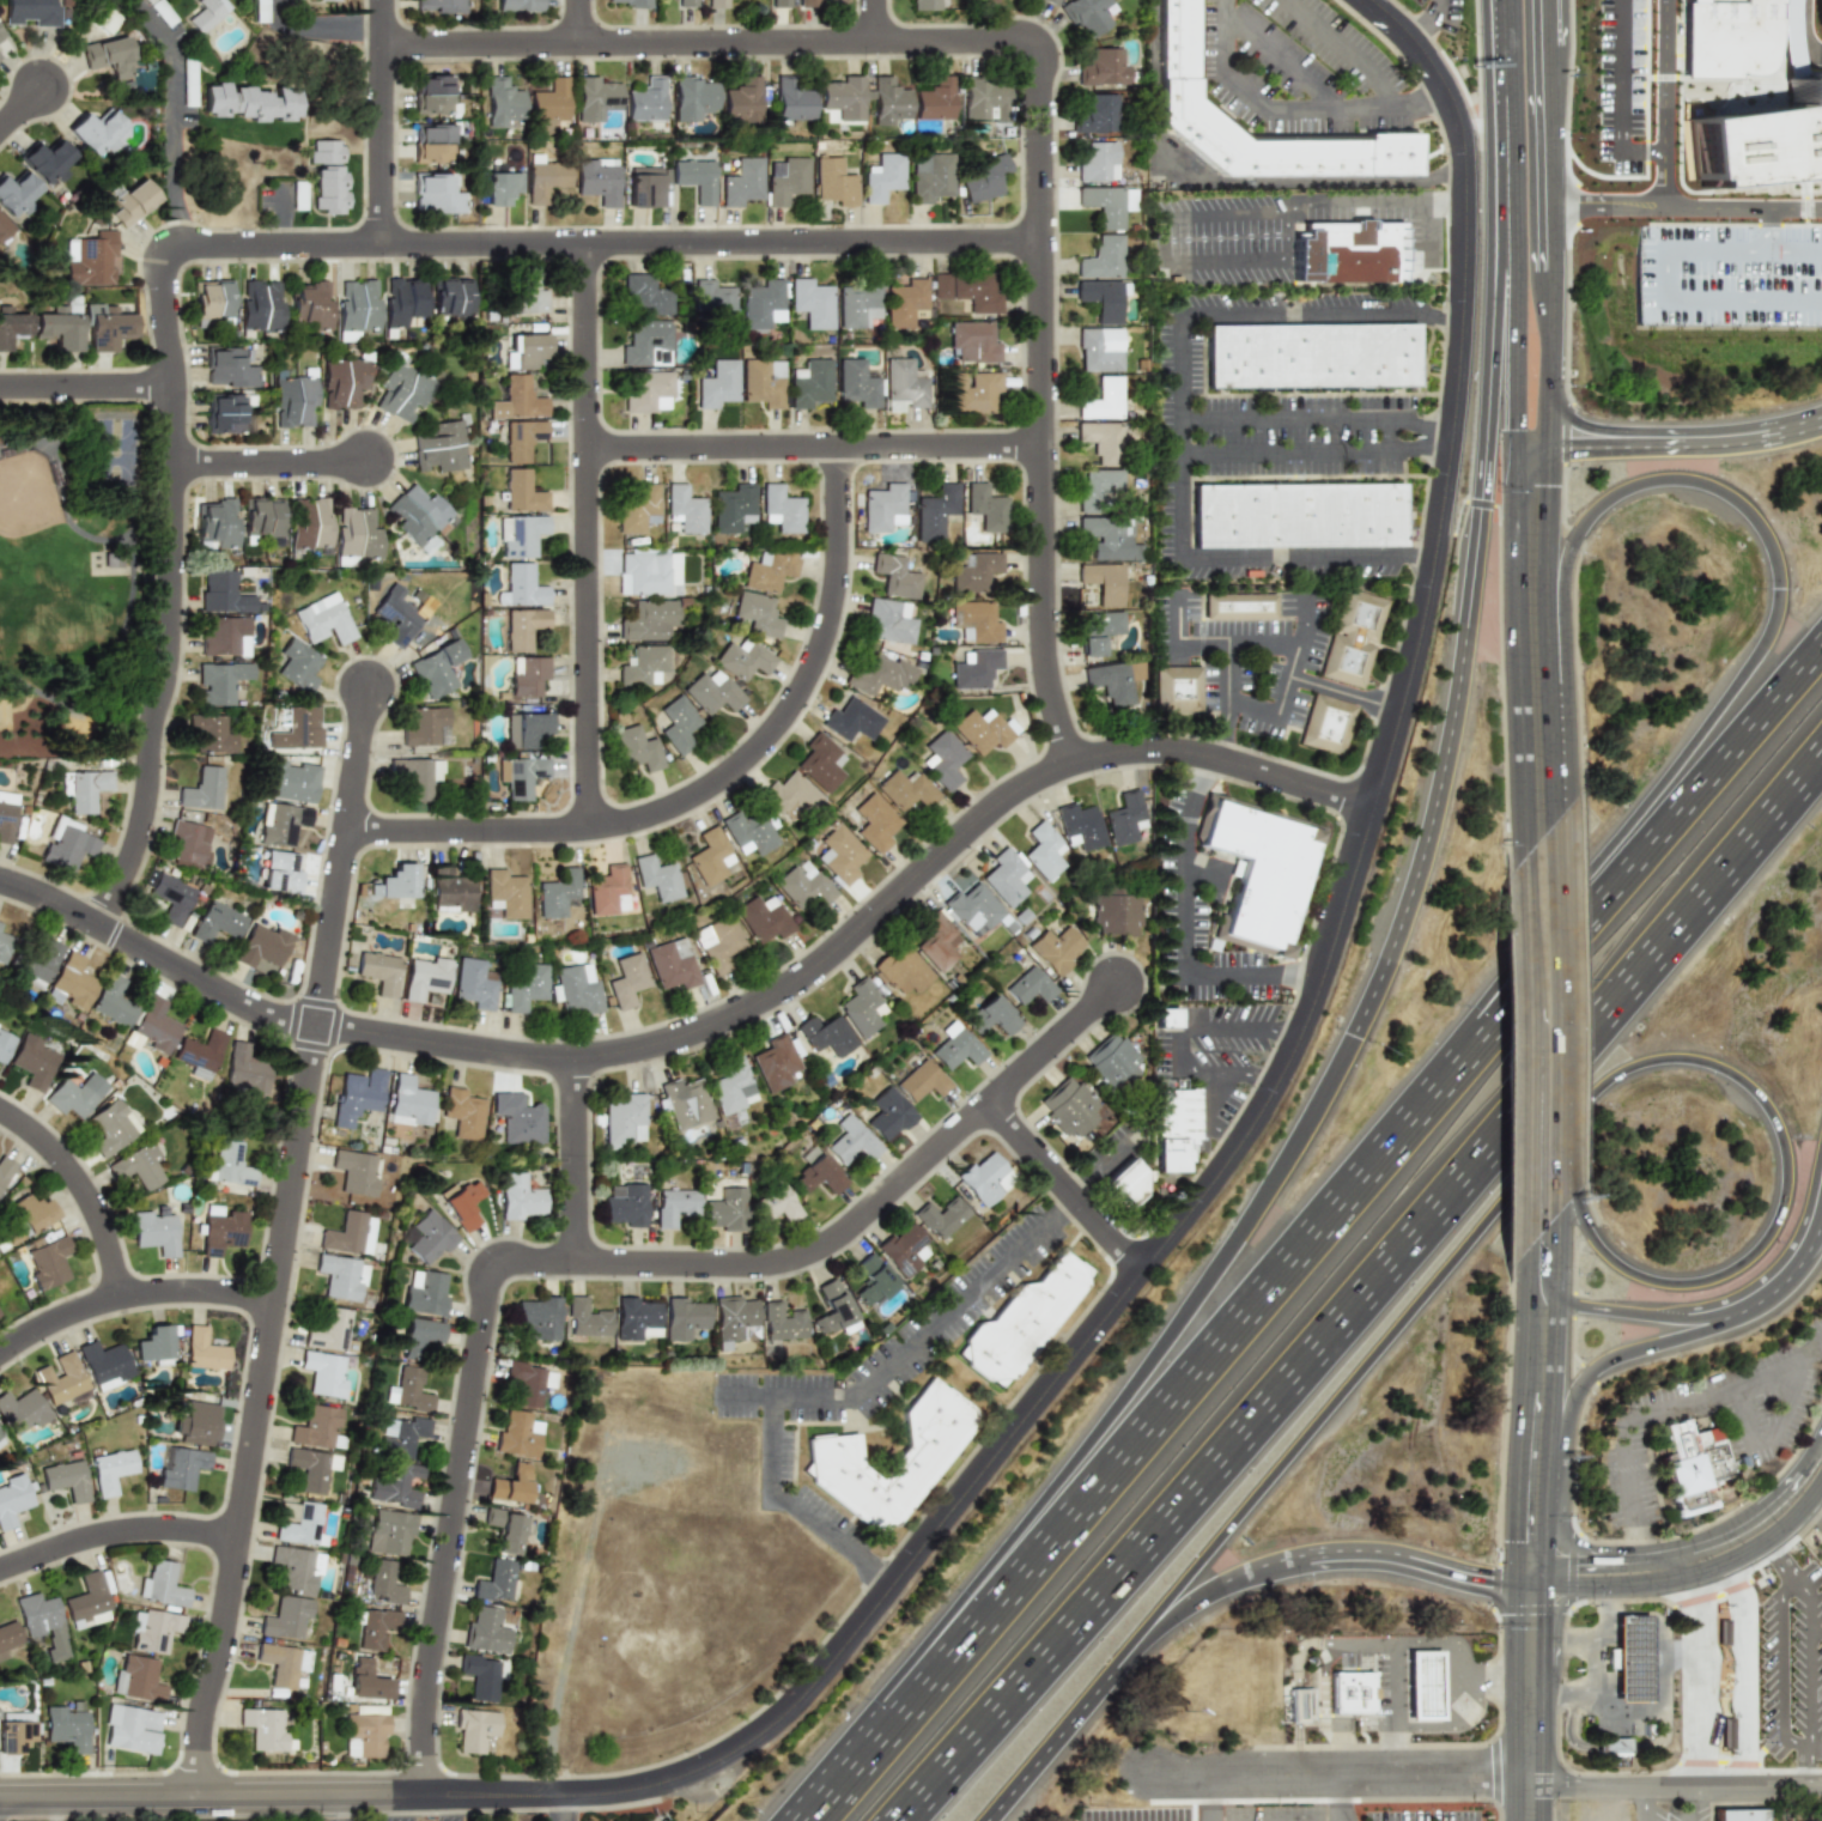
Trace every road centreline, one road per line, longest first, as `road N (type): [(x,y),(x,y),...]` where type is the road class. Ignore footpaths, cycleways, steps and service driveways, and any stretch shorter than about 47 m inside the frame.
road 1 (tertiary): [(1364,0),(1422,55),(1456,122),(1463,176),(1459,330),(1435,538),(1399,712),(1326,957),(1270,1088),(1195,1198),(814,1689),(733,1752),(637,1786),(420,1792)]
road 2 (residential): [(0,878),(32,887),(268,1014),(571,1057),(712,1022),(818,965),(986,809),(1069,761),(1173,748),(1372,806)]
road 3 (motorway): [(901,1820),(1821,749)]
road 4 (residential): [(1069,761),(1041,637),(1041,62),(1019,42),(396,43),(378,36)]
road 5 (motorway): [(1134,1639),(1499,1204),(1617,1081),(1669,1058),(1732,1072),(1765,1099),(1792,1147),(1780,1227),(1723,1282),(1658,1285),(1617,1271),(1589,1243),(1566,1194)]
road 6 (residential): [(420,1792),(425,1680),(488,1276),(514,1261),(743,1264),(815,1248),(1116,983)]
road 7 (motorway): [(1577,939),(817,1820)]
road 8 (residential): [(366,687),(221,1632),(199,1724),(195,1795)]
road 9 (motorway): [(1354,1036),(1211,1300),(814,1820)]
road 10 (residential): [(379,243),(187,244),(160,260),(174,461),(163,669),(144,732),(144,806),(96,924)]
road 11 (motorway): [(1533,684),(1573,554),(1617,499),(1653,481),(1696,481),(1739,500),(1767,532),(1786,577),(1773,658),(1577,939)]
road 12 (motorway): [(1494,269),(1481,503),(1447,752),(1432,831),(1354,1036)]
road 13 (residential): [(836,445),(833,594),(814,658),(779,720),(725,771),(662,808),(611,824),(344,830)]
road 14 (residential): [(1039,241),(379,243)]
road 15 (residential): [(583,242),(587,827)]
road 16 (residential): [(1040,445),(584,449)]
road 17 (tertiary): [(420,1792),(0,1794)]
road 18 (motorway): [(1821,652),(1577,939)]
road 19 (residential): [(1154,1773),(1528,1777)]
road 20 (motorway): [(1530,1483),(1577,1384),(1601,1360),(1742,1321),(1802,1267)]
road 21 (residential): [(272,1299),(120,1294),(63,1313),(0,1351)]
road 22 (motorway): [(1486,0),(1494,269)]
road 23 (residential): [(137,0),(175,51),(180,249)]
road 24 (secondary): [(1530,1483),(1532,1231)]
road 25 (residential): [(379,243),(378,0)]
road 26 (residential): [(236,1536),(113,1530),(0,1568)]
road 27 (motorway): [(990,1820),(1134,1639)]
road 28 (secondary): [(1530,457),(1533,684)]
road 29 (residential): [(986,1100),(1136,1270)]
road 30 (residential): [(120,1294),(79,1182),(38,1135),(0,1111)]
road 31 (motorway): [(1307,1561),(1393,1560),(1494,1580),(1530,1573)]
road 32 (secondary): [(1550,269),(1550,44)]
road 33 (residential): [(1725,1562),(1743,1627),(1745,1784)]
road 34 (residential): [(1698,1785),(1696,1573)]
road 35 (residential): [(571,1057),(575,1261)]
road 36 (secondary): [(1532,1034),(1533,837)]
road 37 (secondary): [(1532,1231),(1532,1034)]
road 38 (residential): [(366,460),(174,461)]
road 39 (secondary): [(1518,271),(1517,430),(1530,457)]
road 40 (tertiary): [(1821,1433),(1767,1509),(1731,1532),(1686,1547)]
road 41 (motorway): [(1821,423),(1775,435),(1642,444)]
road 42 (motorway): [(1641,1319),(1730,1315),(1802,1267)]
road 43 (tertiary): [(1528,1777),(1698,1785)]
road 44 (residential): [(170,384),(0,386)]
road 45 (secondary): [(1514,103),(1518,271)]
road 46 (motorway): [(1514,103),(1494,269)]
road 47 (motorway): [(1566,1194),(1532,1034)]
road 48 (secondary): [(1533,684),(1533,837)]
road 49 (residential): [(378,36),(351,26),(277,25),(276,0)]
road 50 (tertiary): [(1725,1562),(1774,1531),(1821,1483)]
road 51 (tertiary): [(1698,1785),(1821,1784)]
road 52 (secondary): [(1549,390),(1550,269)]

